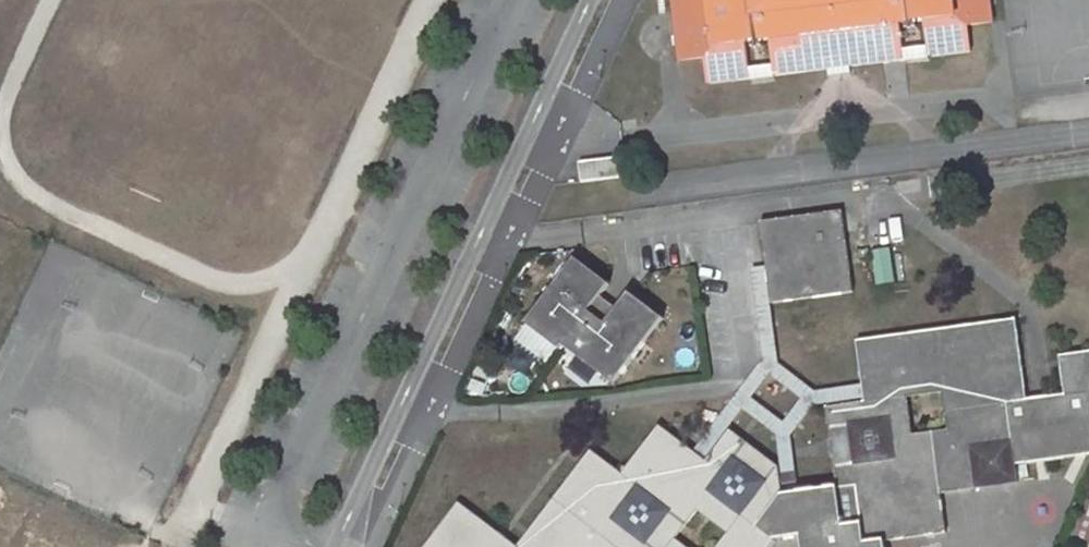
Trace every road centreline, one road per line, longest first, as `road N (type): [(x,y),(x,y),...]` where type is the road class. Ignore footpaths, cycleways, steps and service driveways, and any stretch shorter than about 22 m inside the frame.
road 1 (residential): [(344,546),(599,0)]

